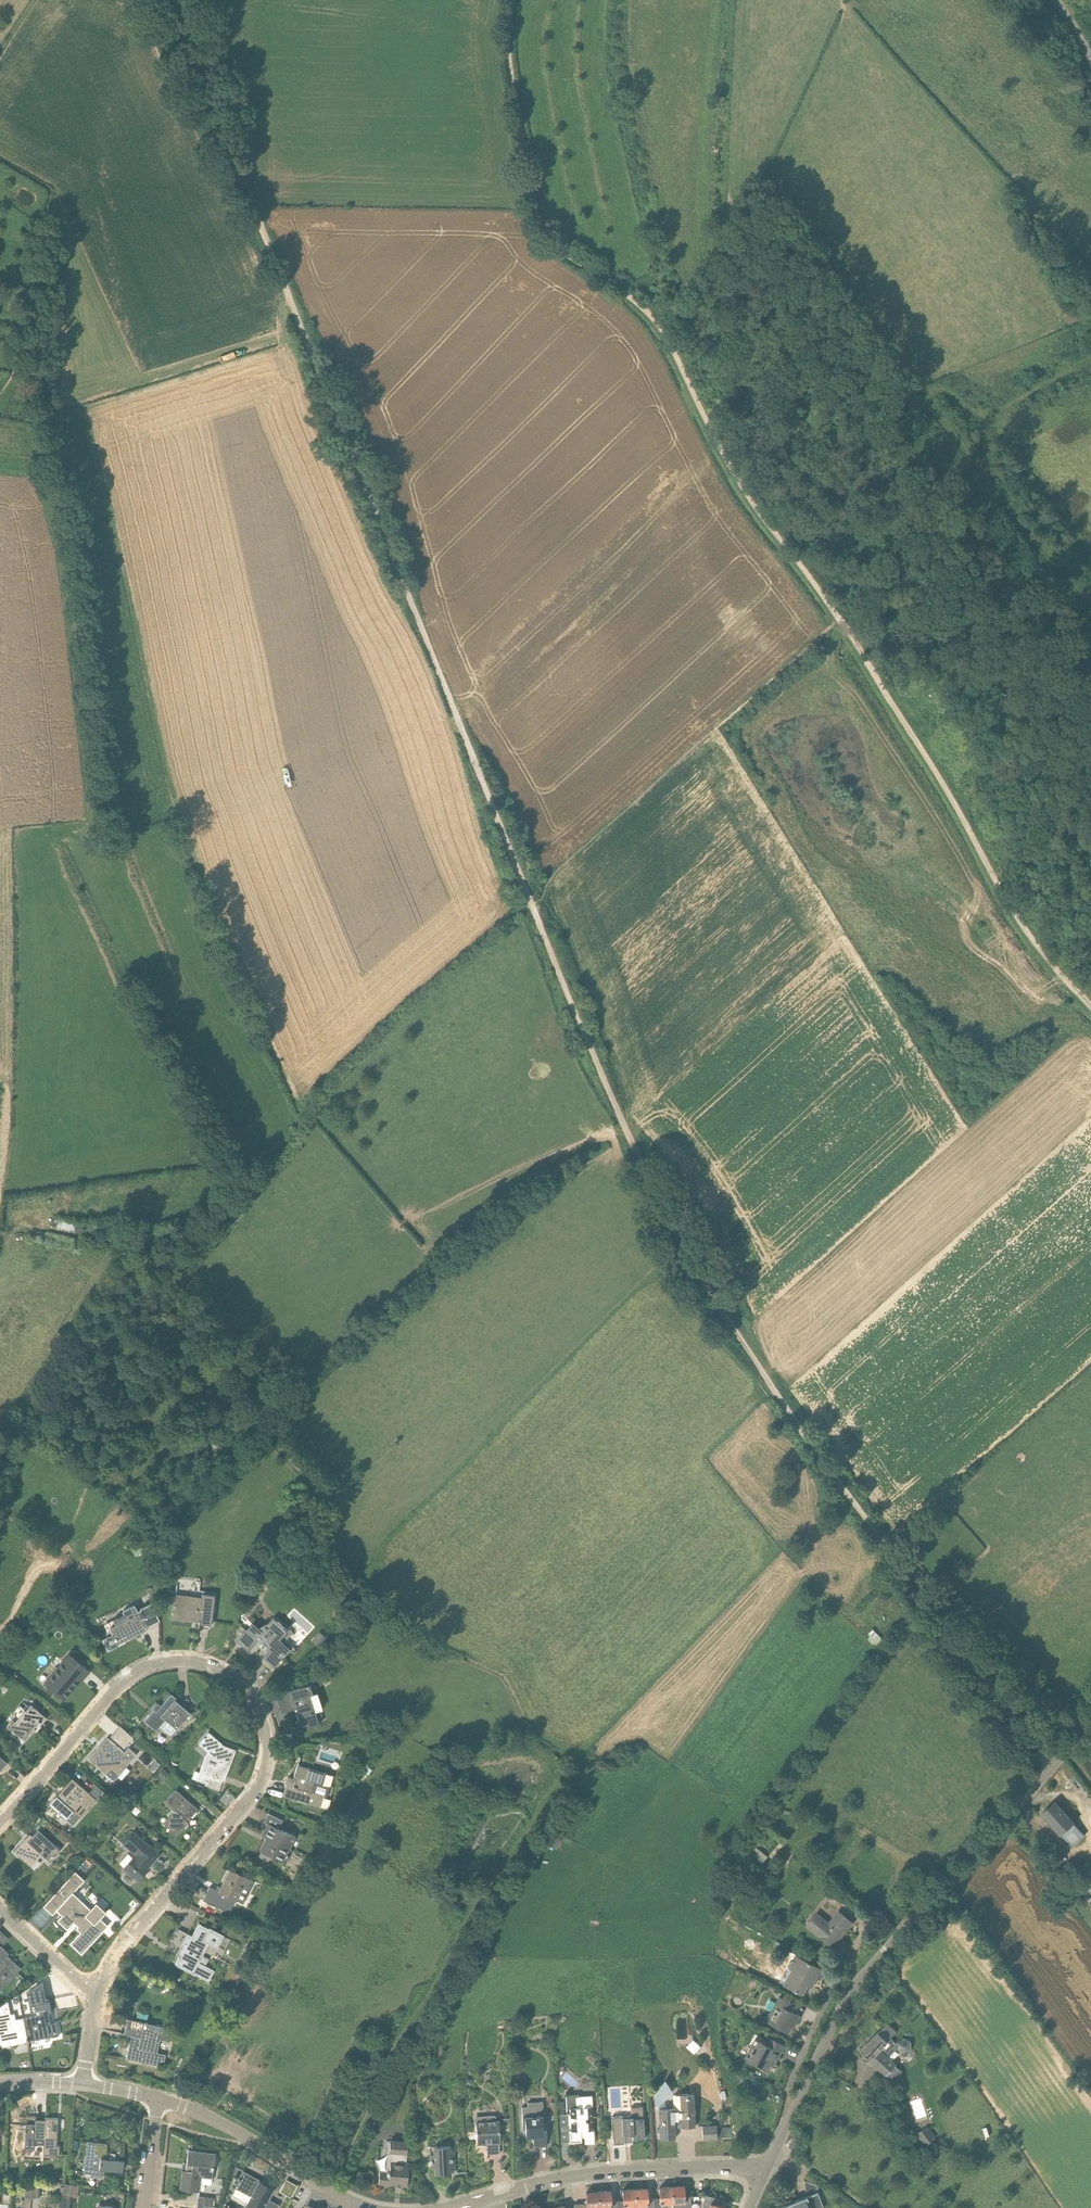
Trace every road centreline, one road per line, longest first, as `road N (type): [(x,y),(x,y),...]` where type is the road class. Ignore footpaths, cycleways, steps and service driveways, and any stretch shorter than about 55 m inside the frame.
road 1 (track): [(532,904),(644,1166),(722,1310),(813,1446),(1053,1765)]
road 2 (track): [(169,0),(532,904)]
road 3 (residential): [(86,2000),(97,1971),(235,1806),(253,1758),(243,1705),(231,1686),(188,1662),(138,1667),(0,1813)]
road 4 (tertiary): [(790,2118),(860,1979),(1090,1717)]
road 5 (track): [(330,2192),(391,2054),(416,2025),(536,1811),(536,1797),(505,1787)]
road 6 (track): [(1090,1008),(1008,904),(839,620)]
road 7 (track): [(674,352),(642,306),(541,229),(509,63),(512,0)]
road 8 (residential): [(420,2207),(642,2171),(765,2172)]
road 9 (track): [(839,620),(745,492),(674,352)]
road 10 (residential): [(155,2095),(370,2207)]
road 11 (track): [(750,2172),(707,1999),(683,1987),(649,1997)]
road 12 (track): [(174,1275),(32,1419)]
road 13 (track): [(27,1429),(143,1479),(206,1449)]
road 14 (track): [(32,1419),(113,1286),(122,1252)]
road 15 (residential): [(790,2118),(787,2090),(840,1979)]
road 16 (residential): [(86,2000),(0,1914)]

